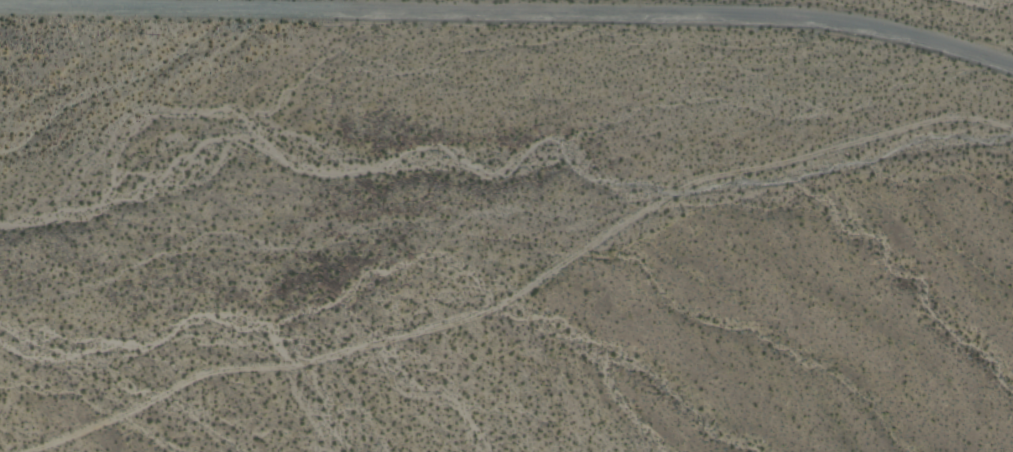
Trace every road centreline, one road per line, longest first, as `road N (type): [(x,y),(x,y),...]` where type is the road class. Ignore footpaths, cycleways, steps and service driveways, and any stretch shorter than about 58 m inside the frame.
road 1 (track): [(1012,130),(962,116),(914,120),(671,187),(493,305),(285,369),(198,377),(31,451)]
road 2 (residential): [(1012,67),(928,39),(797,17),(0,6)]

